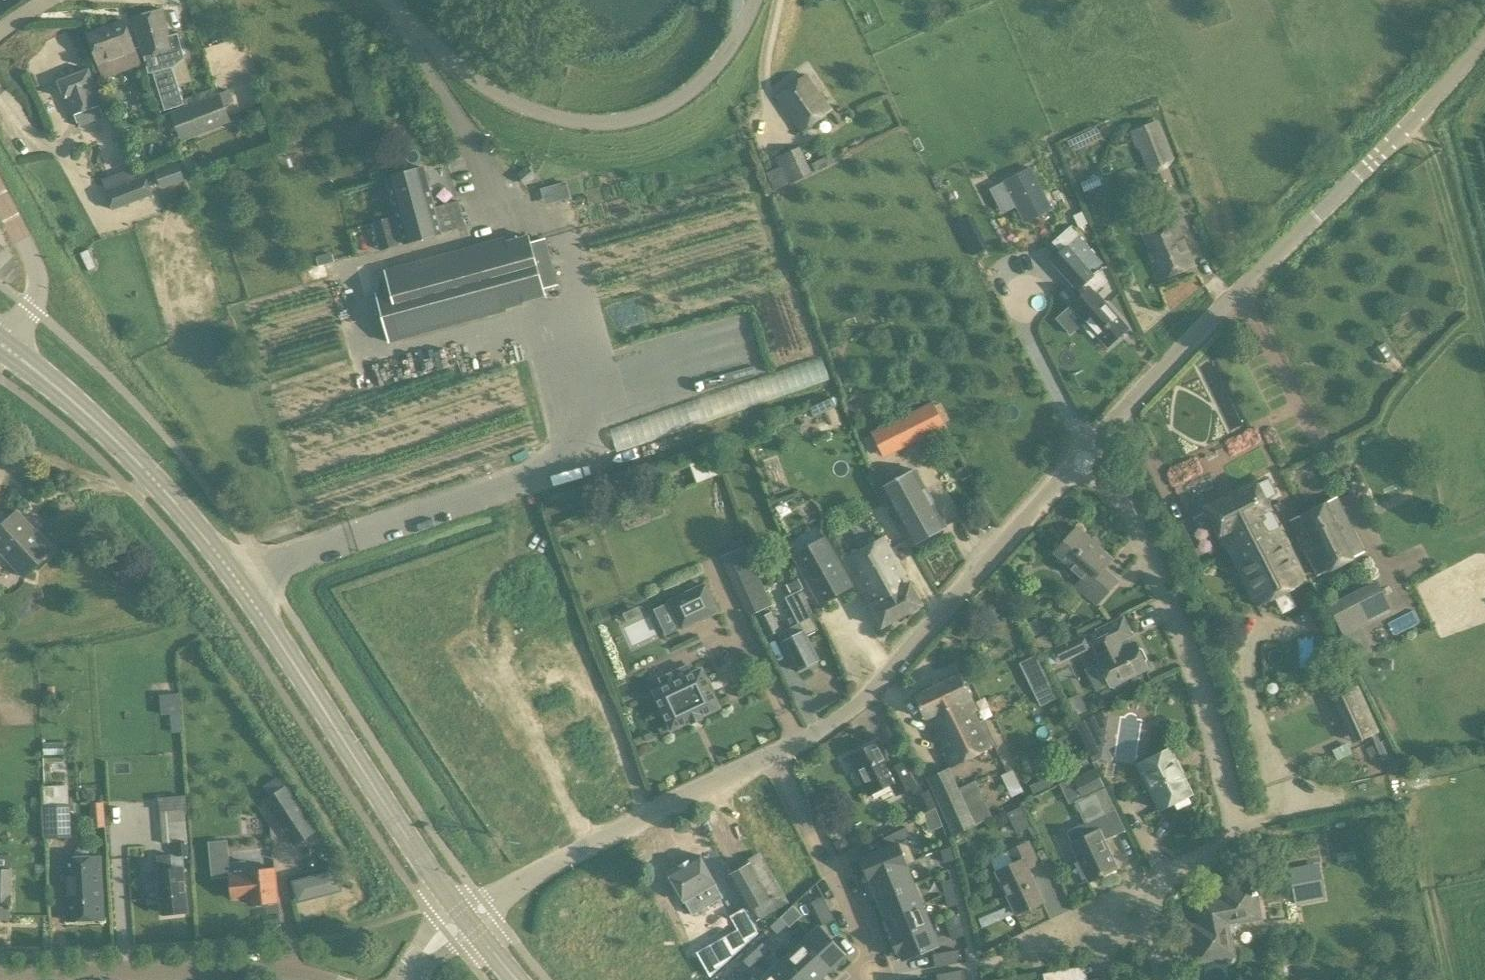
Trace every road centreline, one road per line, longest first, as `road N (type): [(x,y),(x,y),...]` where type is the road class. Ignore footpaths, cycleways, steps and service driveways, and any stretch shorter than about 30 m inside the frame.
road 1 (tertiary): [(462,918),(230,575),(107,428),(8,351)]
road 2 (unclassified): [(1082,458),(1484,42)]
road 3 (residential): [(1141,895),(1208,862),(1229,839),(1236,812),(1214,717),(1123,492),(1082,458)]
road 4 (residential): [(384,0),(486,86),(574,120),(632,118),(673,100),(710,71),(752,0)]
road 5 (residential): [(773,757),(862,710),(1082,458)]
road 6 (residential): [(344,979),(284,967),(0,976)]
road 7 (residential): [(588,844),(488,644)]
road 8 (residential): [(588,844),(773,757)]
road 9 (residential): [(8,351),(40,283),(0,189)]
road 10 (residential): [(814,832),(870,938),(873,967)]
road 11 (residential): [(462,918),(588,844)]

